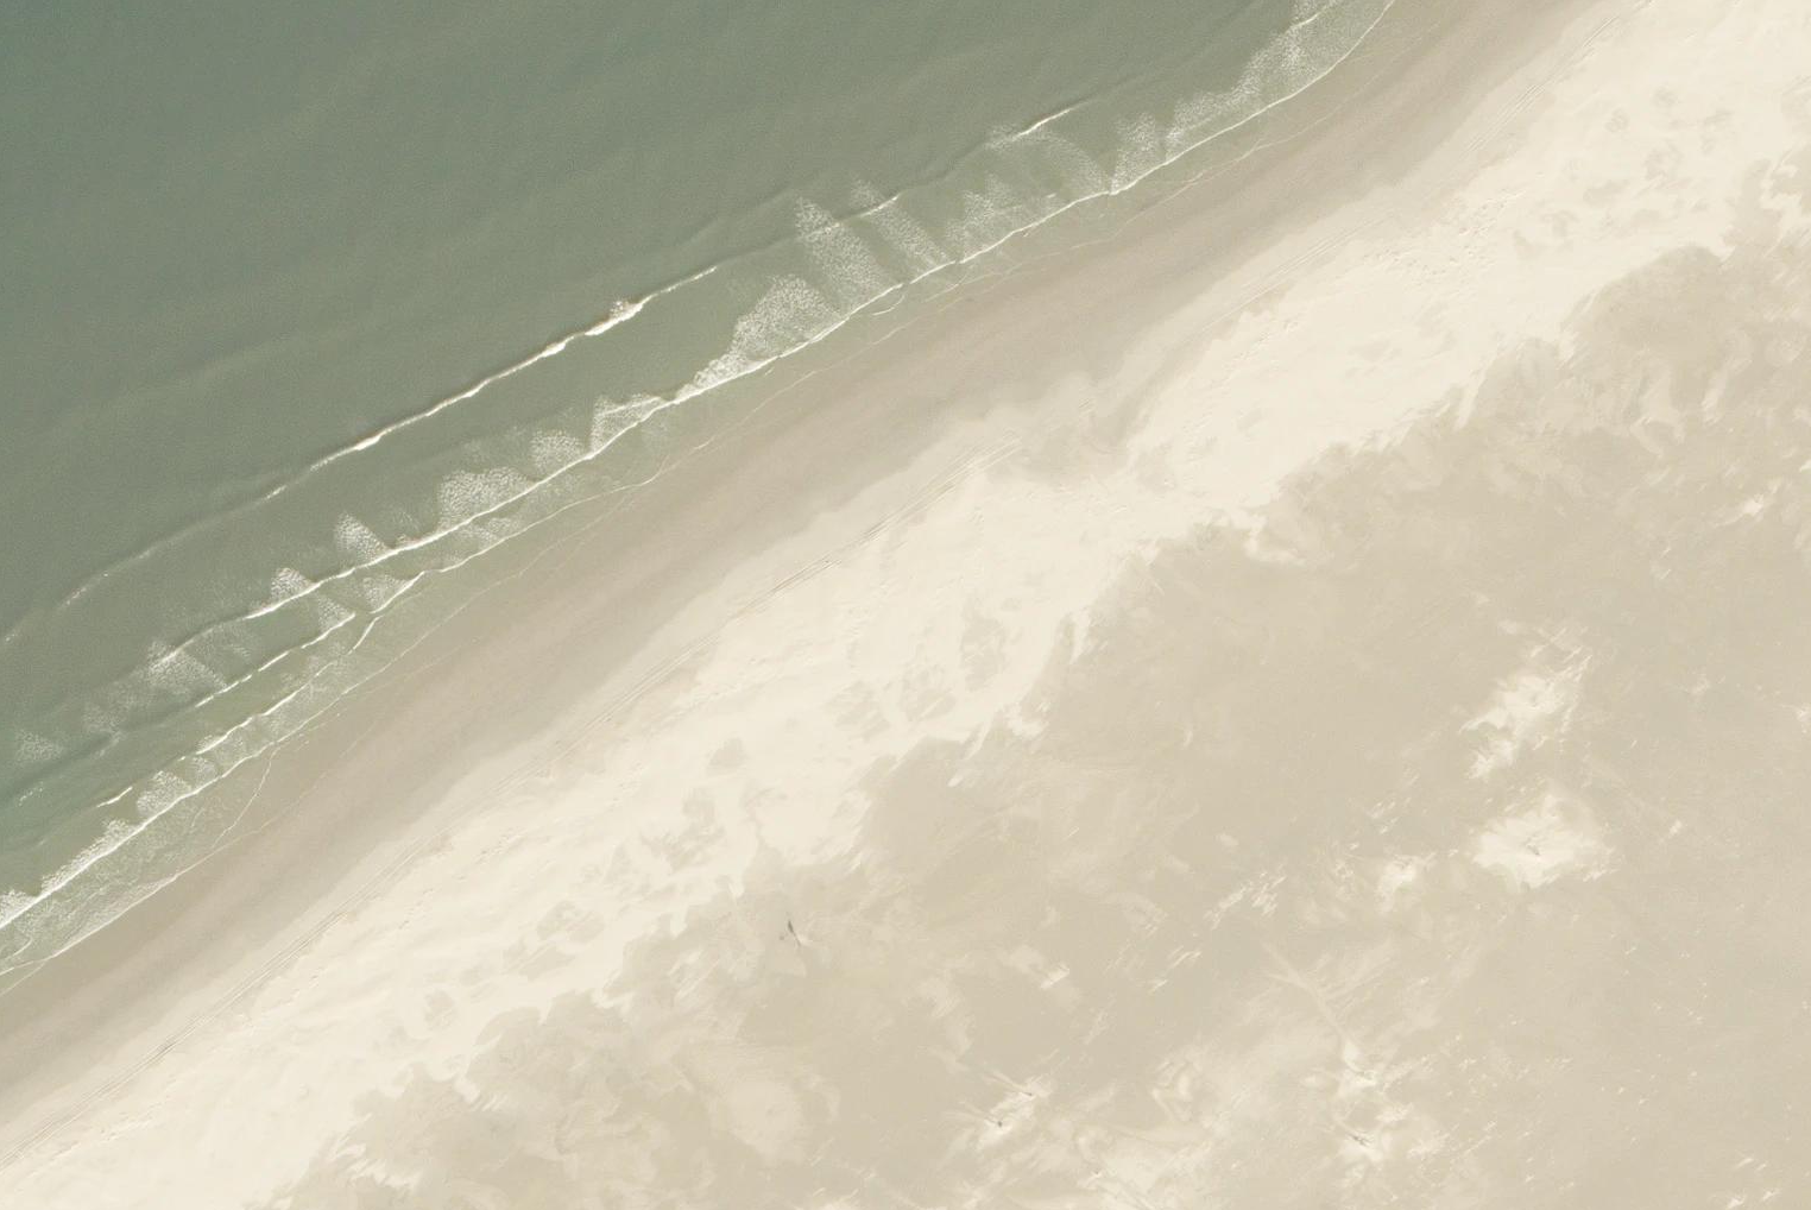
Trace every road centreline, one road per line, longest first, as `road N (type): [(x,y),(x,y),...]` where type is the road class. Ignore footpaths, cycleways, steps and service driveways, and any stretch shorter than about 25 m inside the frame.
road 1 (track): [(1383,1209),(1810,881)]

